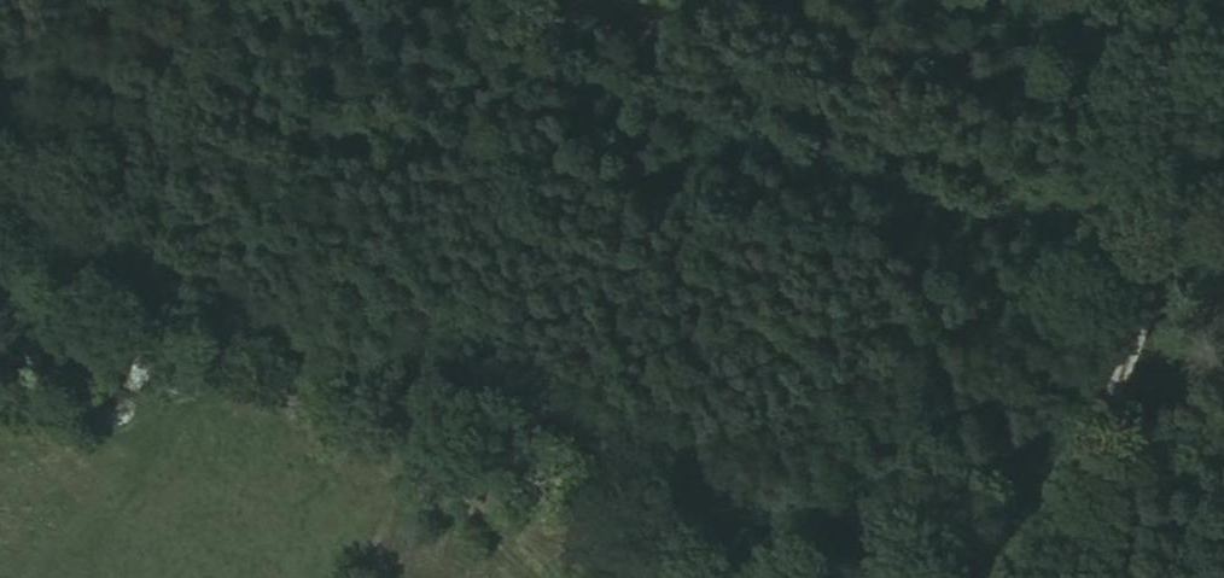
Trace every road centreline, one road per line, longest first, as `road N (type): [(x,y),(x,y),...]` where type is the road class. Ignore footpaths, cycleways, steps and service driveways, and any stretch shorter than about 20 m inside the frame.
road 1 (track): [(201,0),(574,145),(700,234),(883,383),(1037,577)]
road 2 (track): [(864,577),(172,299),(86,286),(0,298)]
road 3 (track): [(1038,572),(1201,216),(1223,147)]

